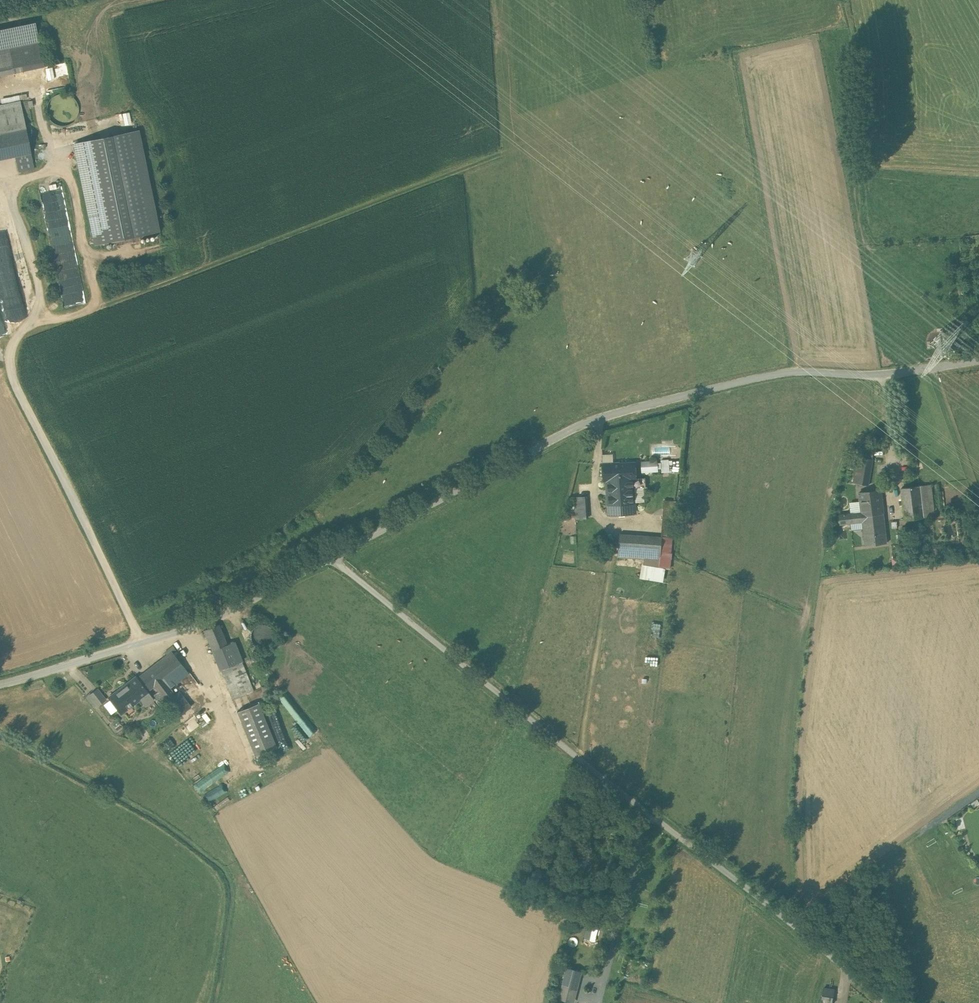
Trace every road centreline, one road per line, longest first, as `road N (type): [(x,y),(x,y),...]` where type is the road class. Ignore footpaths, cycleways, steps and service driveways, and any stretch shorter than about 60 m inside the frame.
road 1 (unclassified): [(330,554),(887,1002)]
road 2 (residential): [(330,554),(599,419),(800,368),(847,374),(978,361)]
road 3 (residential): [(0,686),(206,620),(330,554)]

